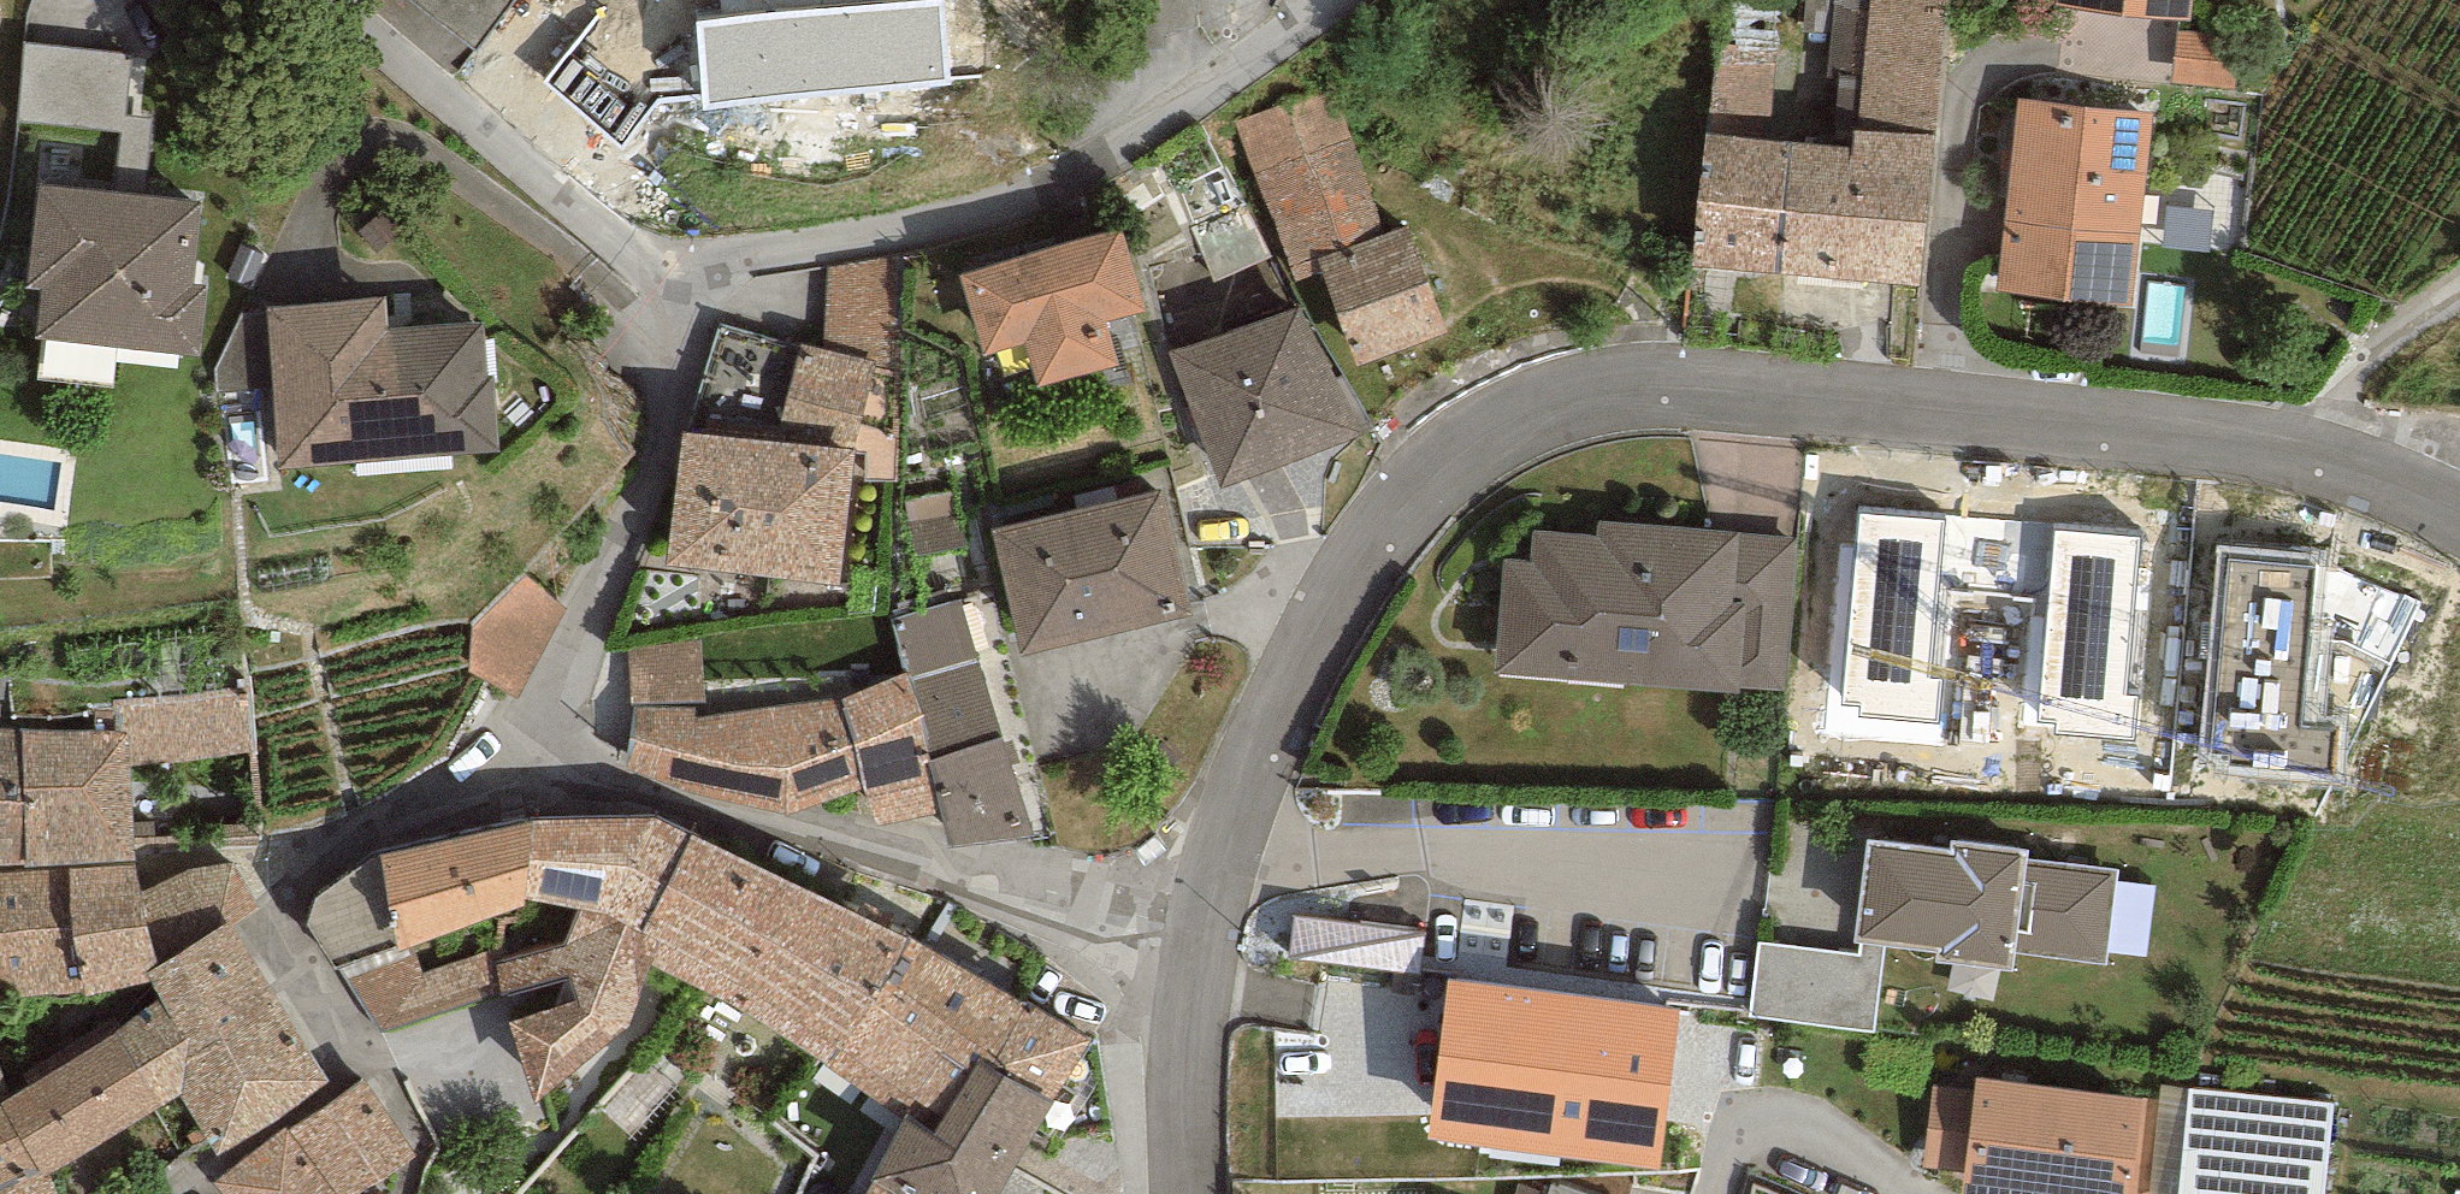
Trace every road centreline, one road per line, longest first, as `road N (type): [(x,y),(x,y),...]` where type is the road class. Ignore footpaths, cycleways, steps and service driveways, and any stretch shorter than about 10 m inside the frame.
road 1 (tertiary): [(1204,925),(1241,765),(1309,634),(1393,527),(1478,452),(1563,413),(1656,397),(2318,460),(2459,517)]
road 2 (residential): [(1342,0),(1093,168),(960,215),(667,274)]
road 3 (residential): [(534,768),(633,786),(1079,909),(1204,925)]
road 4 (residential): [(667,274),(668,394),(656,479),(593,605),(534,768)]
road 5 (residential): [(337,0),(667,274)]
road 6 (residential): [(270,859),(398,804),(534,768)]
road 7 (tertiary): [(1185,1193),(1204,925)]
road 8 (track): [(2318,460),(2351,369),(2459,287)]

